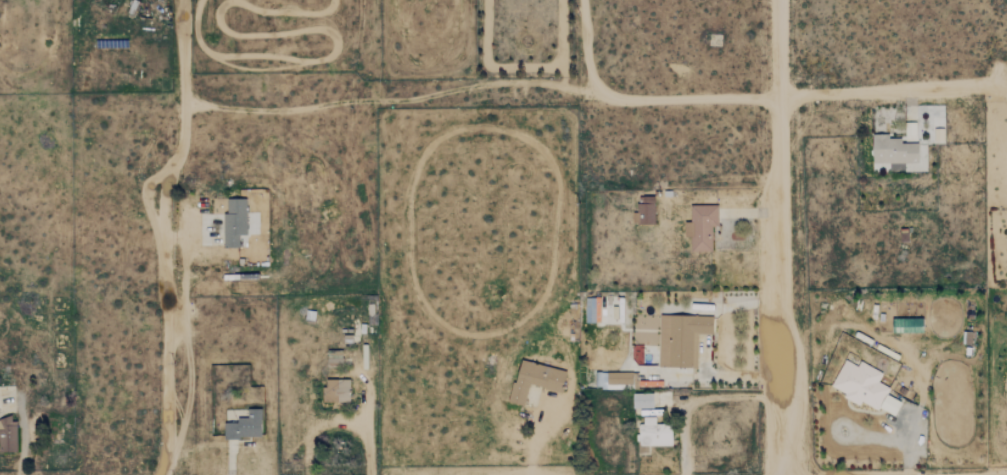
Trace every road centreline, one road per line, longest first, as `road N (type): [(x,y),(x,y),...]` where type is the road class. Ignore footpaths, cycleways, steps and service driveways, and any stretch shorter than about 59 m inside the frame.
road 1 (track): [(781,474),(779,0)]
road 2 (track): [(160,474),(168,329),(161,207),(182,149),(183,119)]
road 3 (track): [(582,0),(594,77),(621,101),(779,97)]
road 4 (track): [(779,97),(1006,88)]

